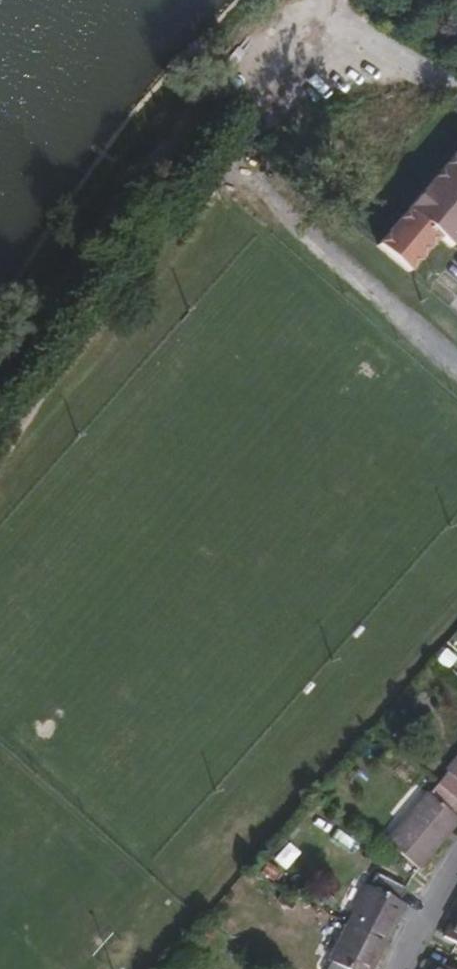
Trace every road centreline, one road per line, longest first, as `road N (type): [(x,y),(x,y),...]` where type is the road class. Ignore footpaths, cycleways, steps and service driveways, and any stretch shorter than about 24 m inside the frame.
road 1 (residential): [(456,93),(310,28)]

